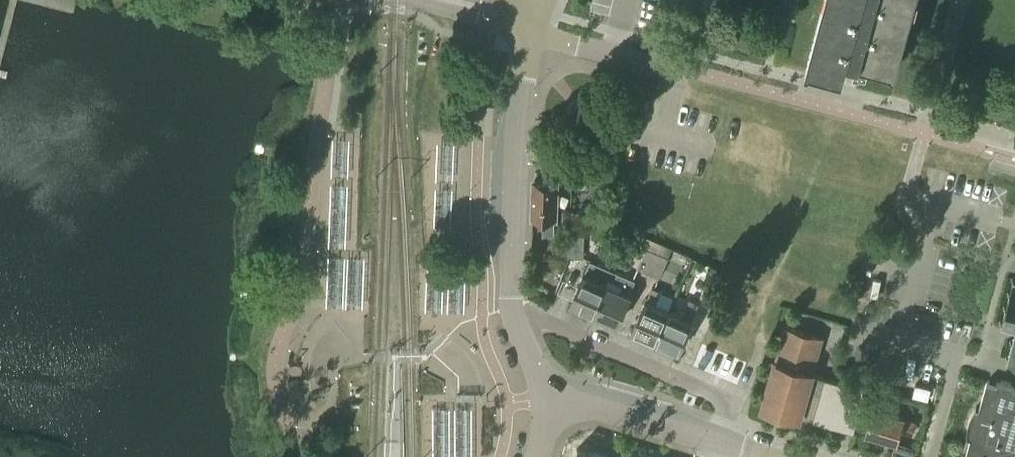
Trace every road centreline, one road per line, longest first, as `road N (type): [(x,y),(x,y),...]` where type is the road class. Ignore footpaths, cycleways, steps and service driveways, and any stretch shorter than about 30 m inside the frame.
road 1 (tertiary): [(512,309),(518,129),(532,32)]
road 2 (residential): [(718,442),(730,405),(512,309)]
road 3 (tertiary): [(718,442),(610,410),(547,402)]
road 4 (residential): [(678,73),(532,32)]

